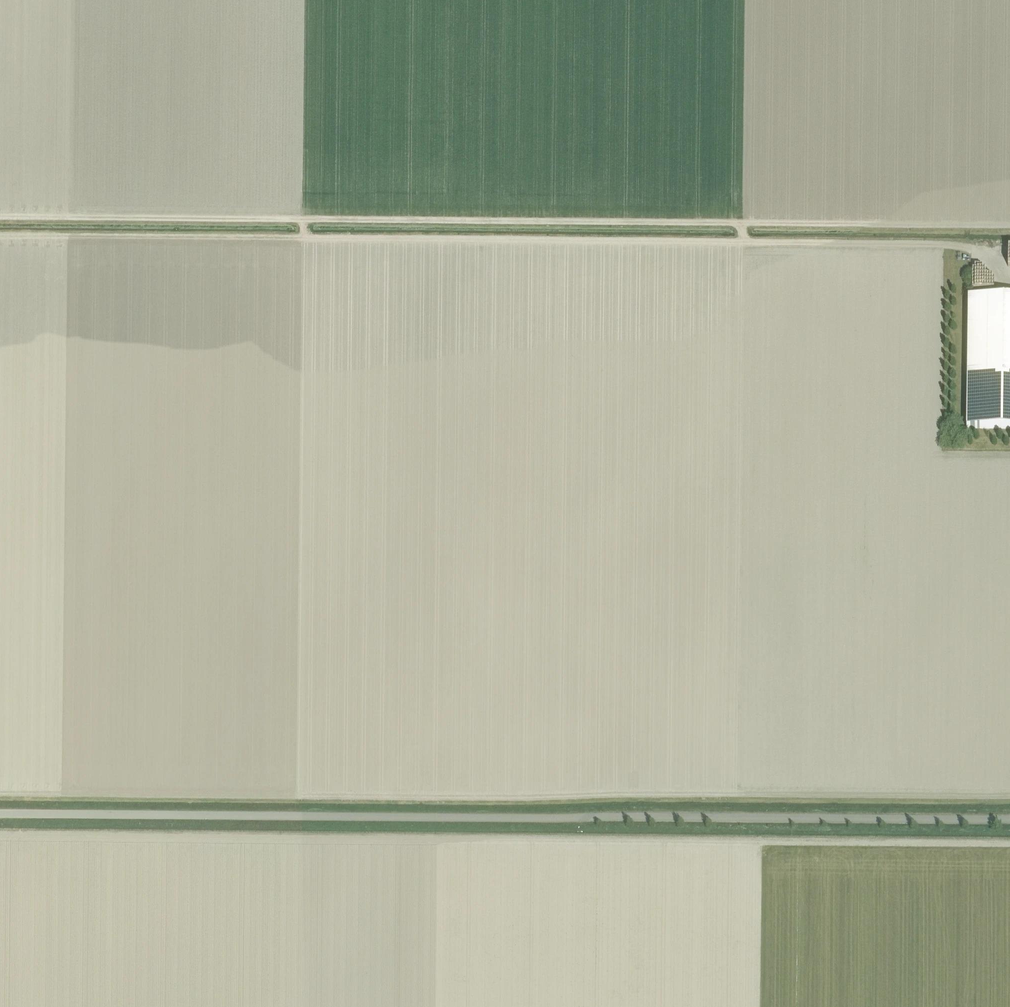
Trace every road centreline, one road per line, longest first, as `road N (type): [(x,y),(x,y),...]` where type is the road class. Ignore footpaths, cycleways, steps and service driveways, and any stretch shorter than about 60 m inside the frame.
road 1 (unclassified): [(0,813),(1009,819)]

